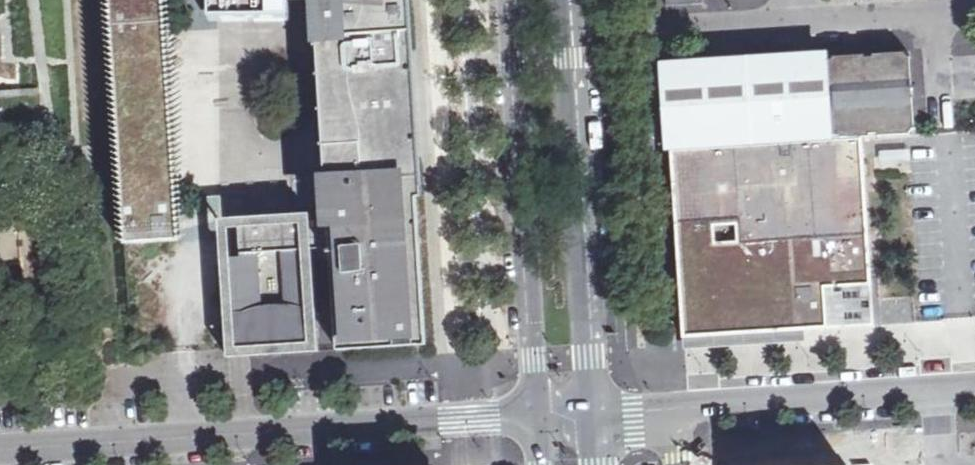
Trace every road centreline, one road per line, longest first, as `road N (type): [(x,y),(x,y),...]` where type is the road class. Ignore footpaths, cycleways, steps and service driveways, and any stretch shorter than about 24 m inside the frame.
road 1 (residential): [(0,448),(540,415)]
road 2 (secondary): [(518,0),(540,415)]
road 3 (residential): [(599,411),(974,386)]
road 4 (secondary): [(593,318),(572,0)]
road 5 (residential): [(593,318),(648,258),(633,30)]
road 6 (residential): [(798,19),(974,11)]
road 7 (residential): [(633,30),(798,19)]

